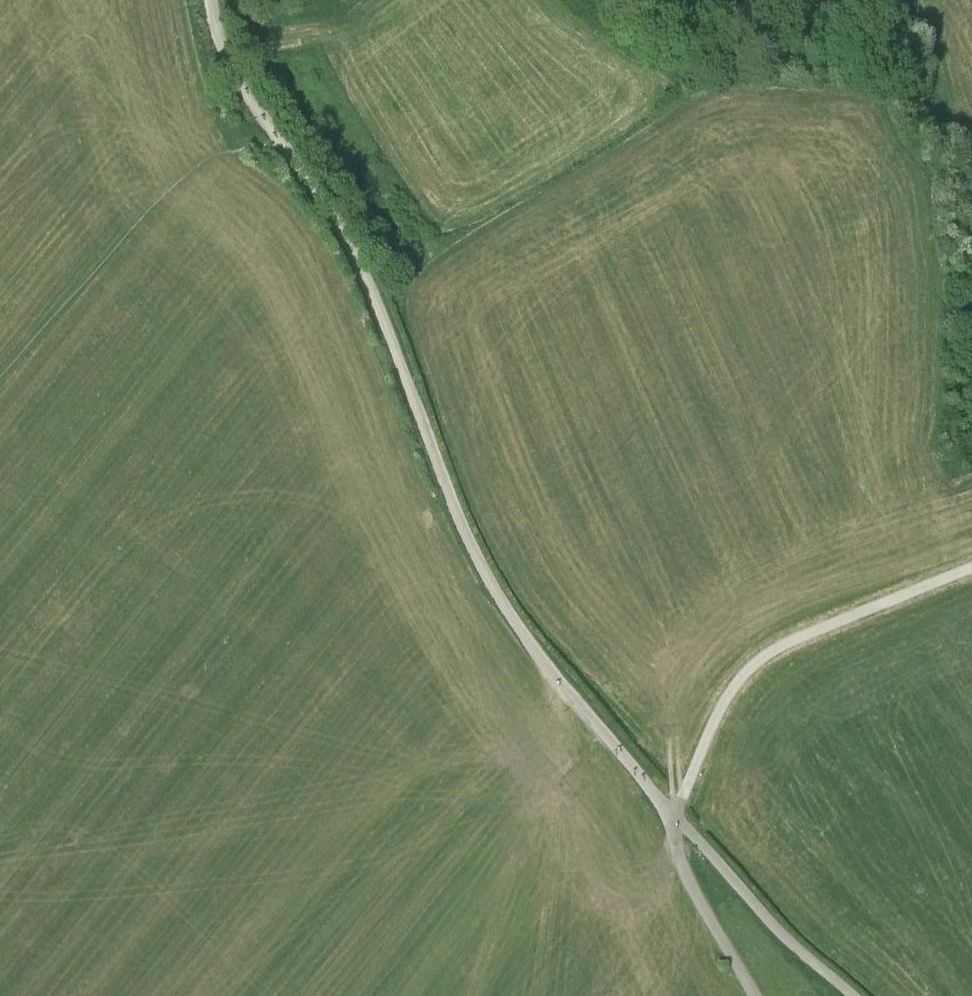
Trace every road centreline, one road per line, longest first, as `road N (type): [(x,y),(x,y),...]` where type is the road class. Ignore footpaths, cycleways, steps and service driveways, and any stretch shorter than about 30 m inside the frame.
road 1 (unclassified): [(672,818),(494,592),(448,494),(370,287),(238,76),(210,0)]
road 2 (unclassified): [(672,818),(722,706),(766,654),(971,567)]
road 3 (unclassified): [(855,995),(770,922),(672,818)]

